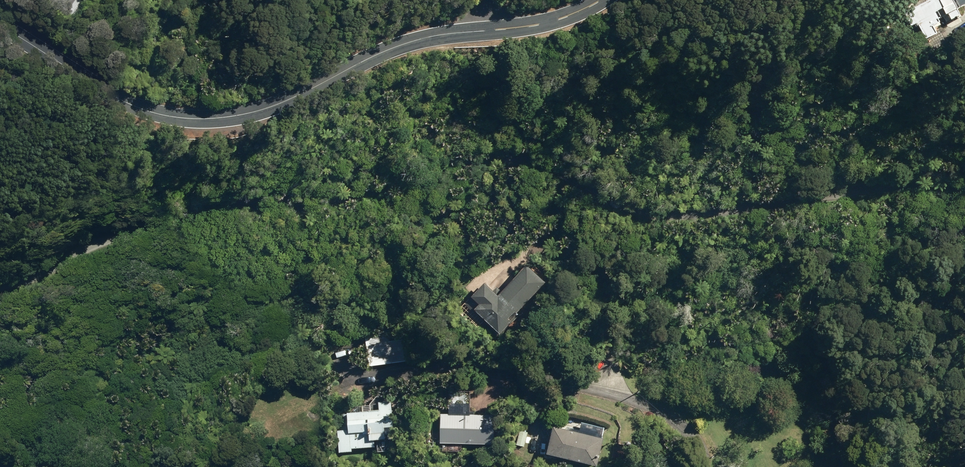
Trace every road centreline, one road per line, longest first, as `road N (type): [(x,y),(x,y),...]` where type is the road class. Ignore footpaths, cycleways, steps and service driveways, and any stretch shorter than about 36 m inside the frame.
road 1 (track): [(0,300),(132,236),(296,211),(519,158),(565,168),(600,197),(629,207),(964,183)]
road 2 (tertiary): [(602,0),(542,26),(403,45),(280,104),(210,121),(153,114),(0,26)]

